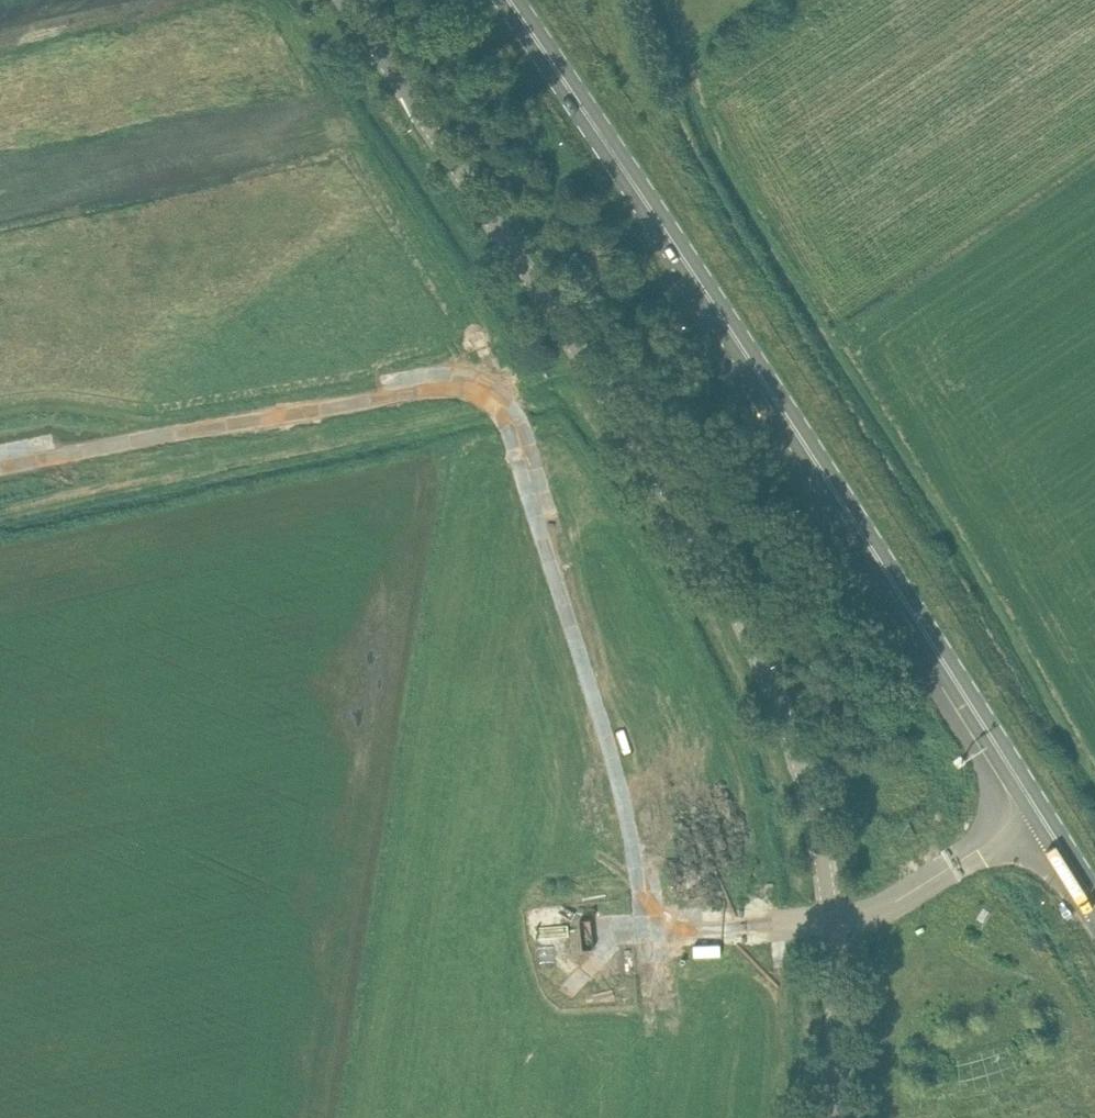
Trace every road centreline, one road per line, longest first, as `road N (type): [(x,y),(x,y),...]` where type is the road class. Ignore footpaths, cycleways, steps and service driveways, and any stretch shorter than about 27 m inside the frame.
road 1 (unclassified): [(830,1117),(840,1035),(833,934),(796,751),(757,651),(642,447),(343,0)]
road 2 (secondary): [(1094,908),(971,706),(492,0)]

